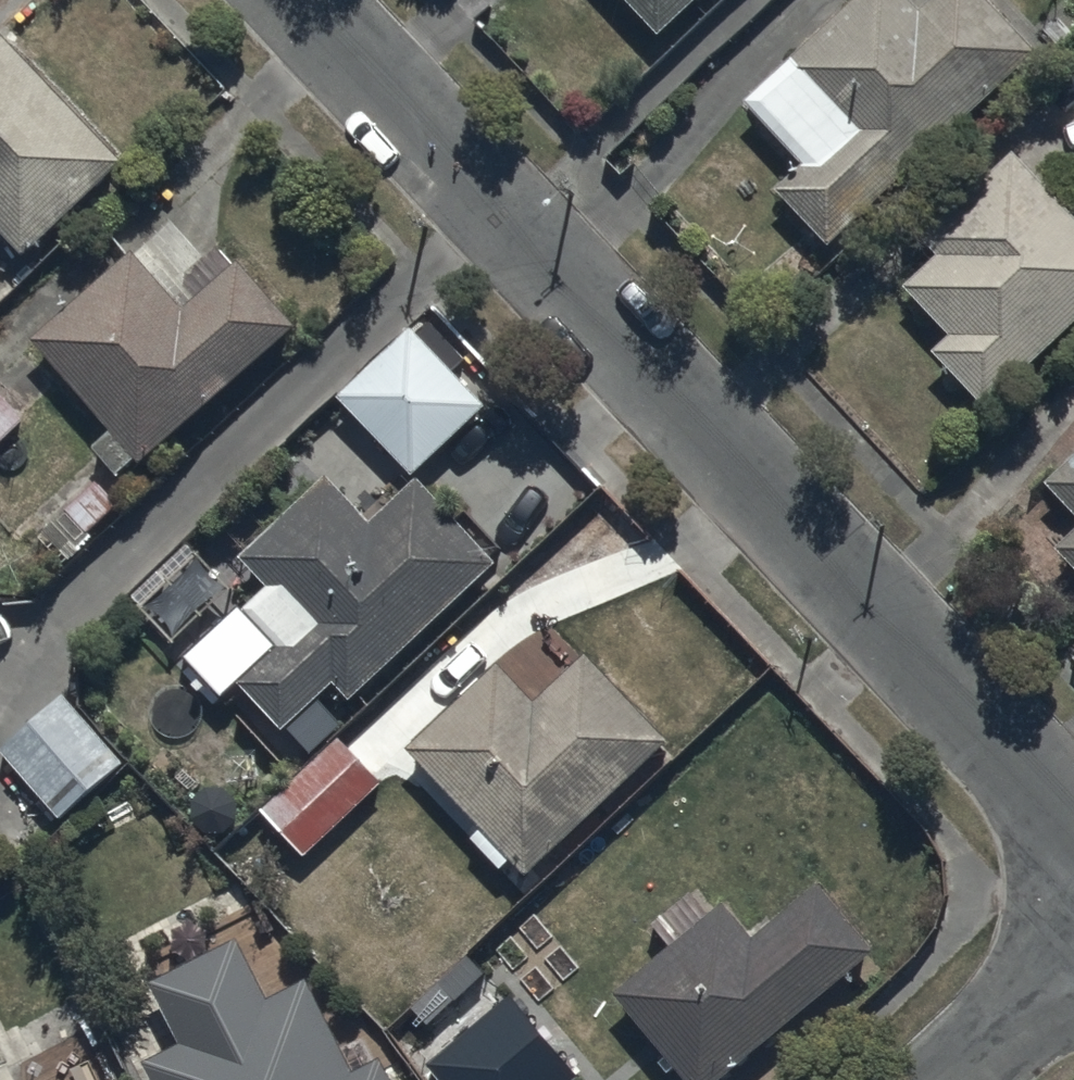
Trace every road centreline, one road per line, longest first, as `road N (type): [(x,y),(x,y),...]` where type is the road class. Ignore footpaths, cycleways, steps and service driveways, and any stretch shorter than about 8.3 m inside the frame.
road 1 (residential): [(1073,816),(297,0)]
road 2 (residential): [(954,1079),(1073,971)]

